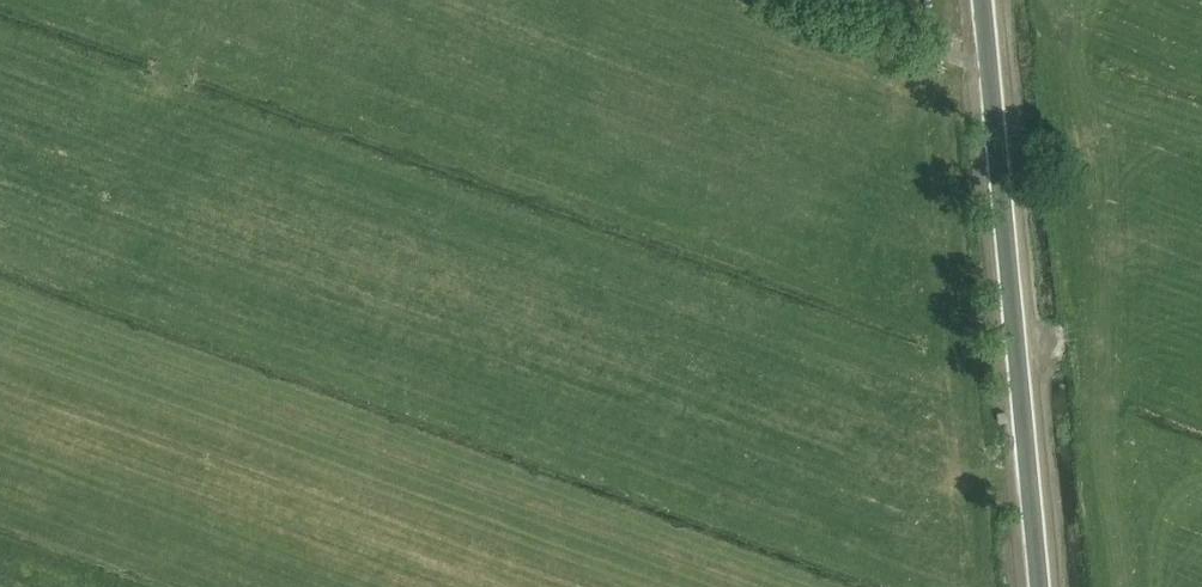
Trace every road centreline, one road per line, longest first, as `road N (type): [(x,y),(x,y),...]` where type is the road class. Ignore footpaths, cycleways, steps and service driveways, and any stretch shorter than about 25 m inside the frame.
road 1 (unclassified): [(1038,586),(982,0)]

